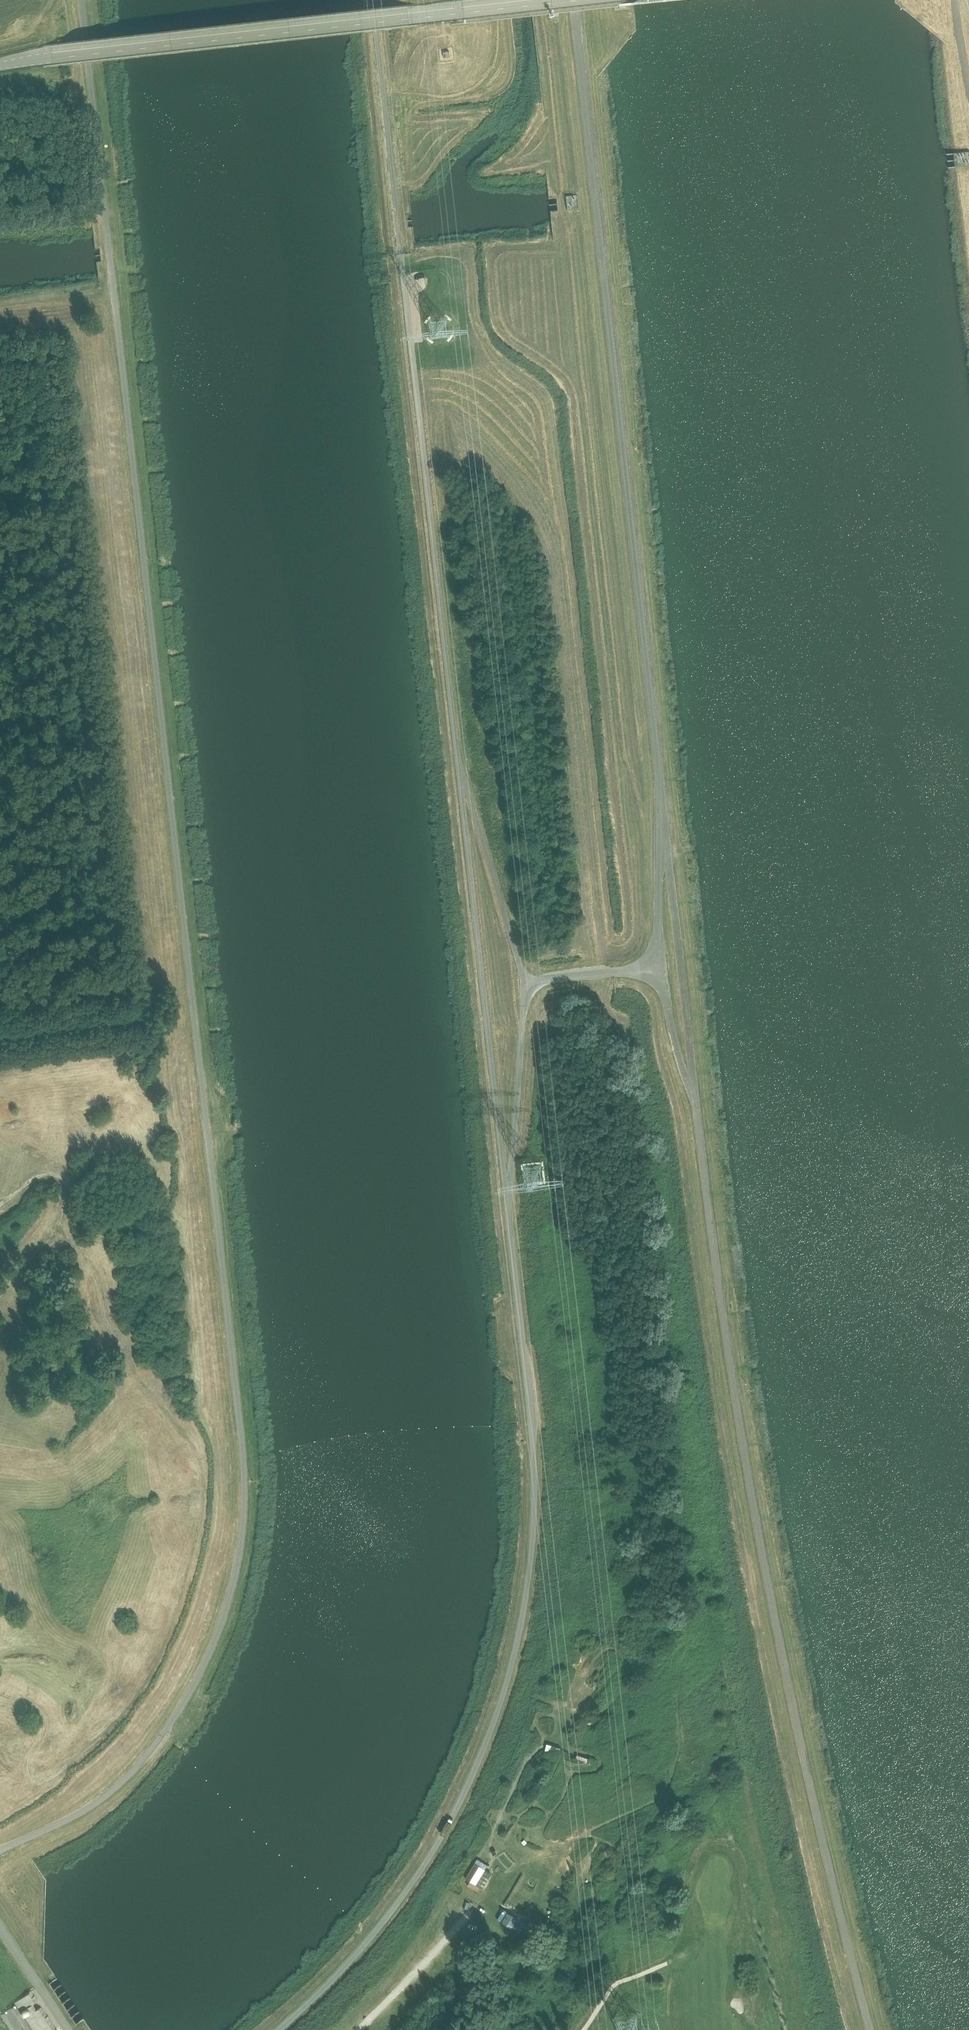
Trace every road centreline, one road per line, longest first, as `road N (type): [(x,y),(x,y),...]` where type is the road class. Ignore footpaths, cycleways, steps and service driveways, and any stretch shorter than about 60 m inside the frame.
road 1 (unclassified): [(0,1851),(108,1798),(220,1664),(242,1602),(256,1500),(84,0)]
road 2 (unclassified): [(401,254),(506,1190)]
road 3 (unclassified): [(279,2029),(374,1933),(425,1862),(493,1725),(520,1627),(535,1463),(506,1190)]
road 4 (tertiary): [(0,65),(571,0)]
road 5 (unclassified): [(401,254),(372,0)]

